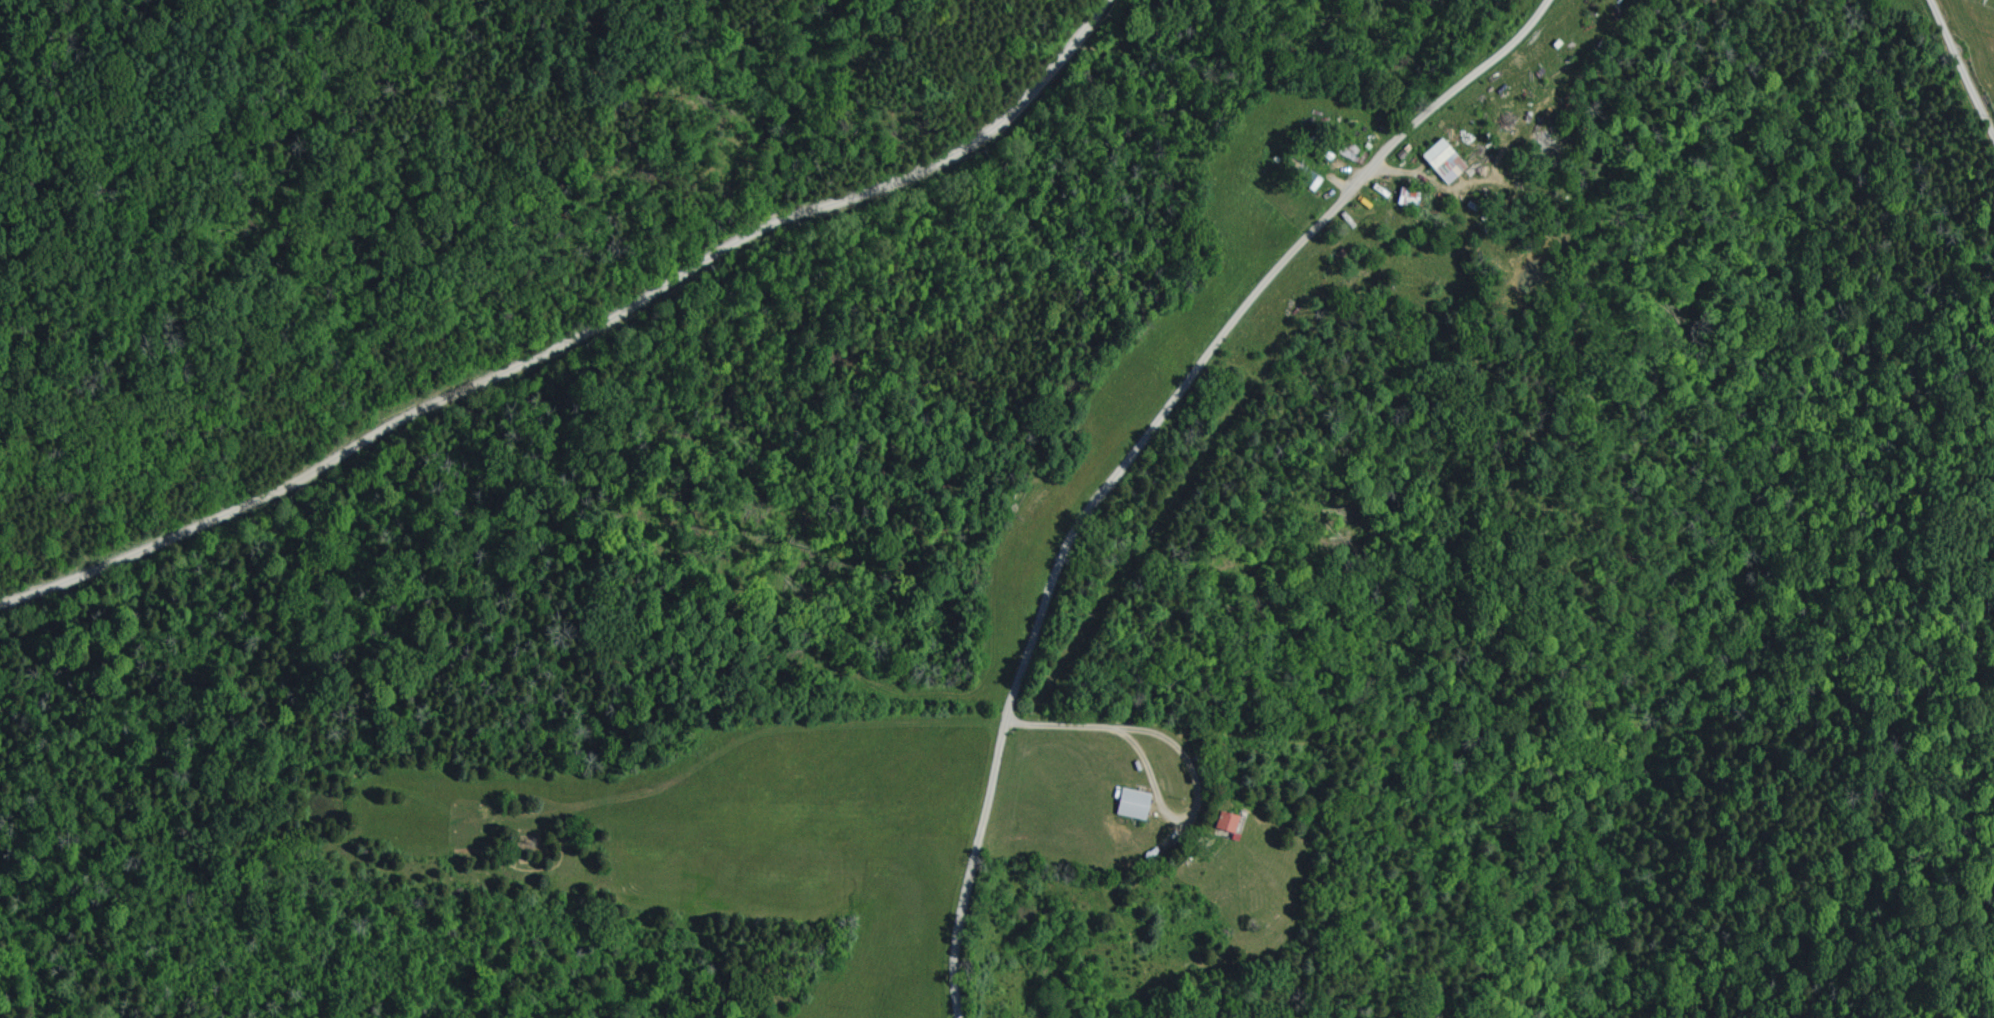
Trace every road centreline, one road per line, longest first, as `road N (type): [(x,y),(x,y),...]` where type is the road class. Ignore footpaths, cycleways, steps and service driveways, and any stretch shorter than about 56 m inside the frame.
road 1 (residential): [(0,628),(100,598),(209,549),(497,375),(941,157),(1062,47),(1090,0)]
road 2 (residential): [(960,1017),(956,936),(995,731),(1041,594),(1214,357),(1387,141),(1511,35),(1540,0)]

